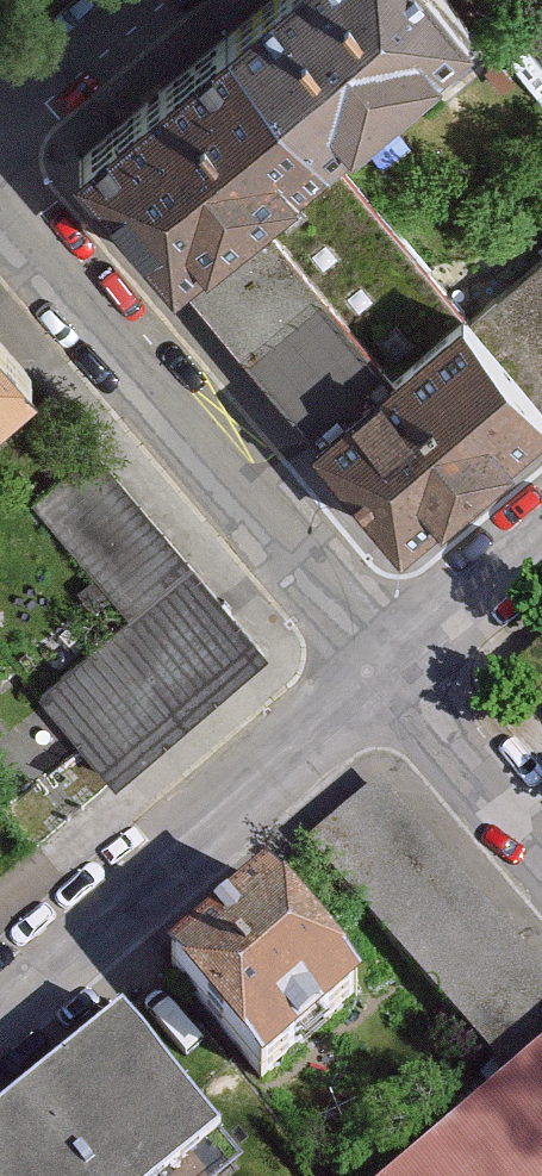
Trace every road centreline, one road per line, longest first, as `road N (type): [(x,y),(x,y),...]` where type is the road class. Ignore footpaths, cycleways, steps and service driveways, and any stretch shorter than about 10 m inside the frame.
road 1 (residential): [(386,661),(0,215)]
road 2 (unclassified): [(0,998),(386,661)]
road 3 (residential): [(541,847),(386,661)]
road 4 (unclassified): [(386,661),(541,530)]
road 5 (residential): [(135,0),(0,112)]

